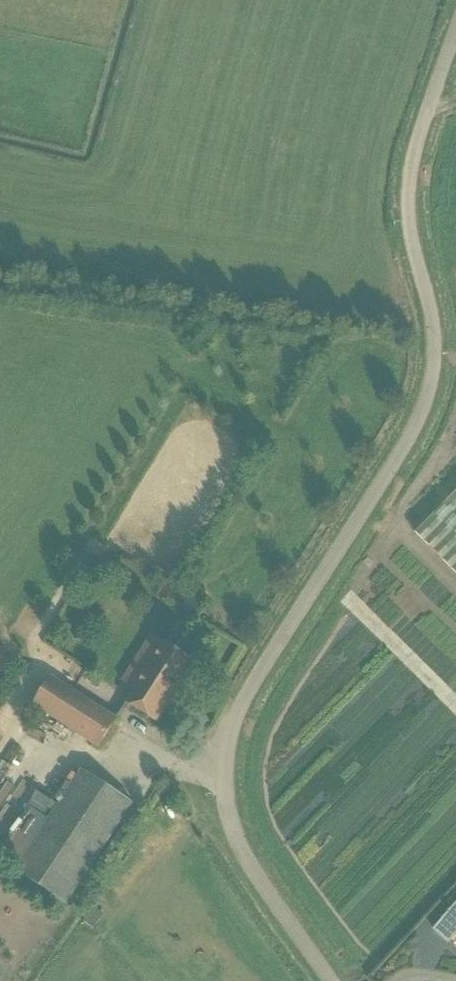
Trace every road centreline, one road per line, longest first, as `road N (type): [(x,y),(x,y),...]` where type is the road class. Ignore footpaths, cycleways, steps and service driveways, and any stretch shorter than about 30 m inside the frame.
road 1 (unclassified): [(333,980),(235,835),(227,749),(252,686),(410,438),(433,385),(436,328),(408,187),(455,33)]

